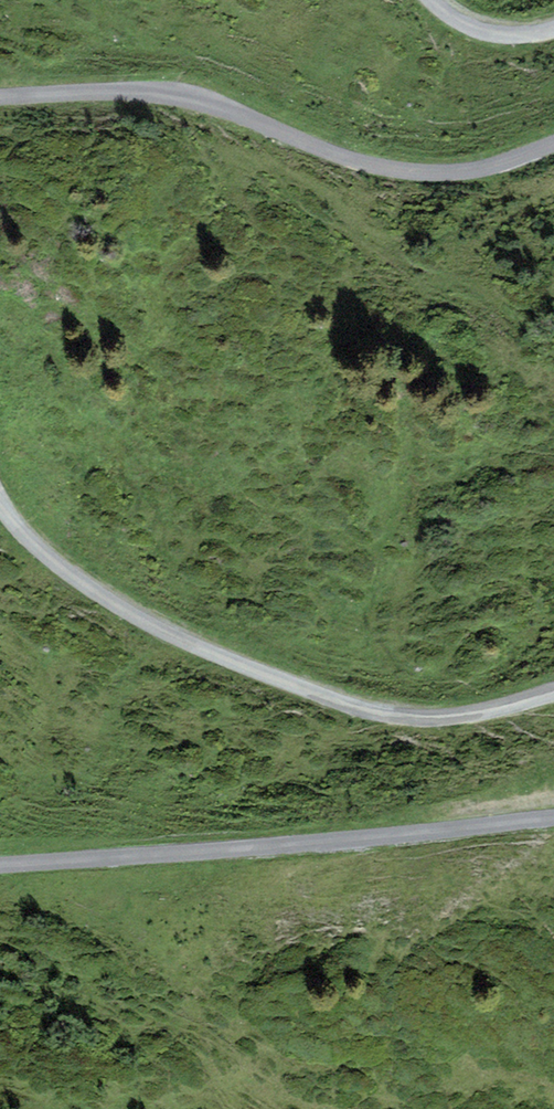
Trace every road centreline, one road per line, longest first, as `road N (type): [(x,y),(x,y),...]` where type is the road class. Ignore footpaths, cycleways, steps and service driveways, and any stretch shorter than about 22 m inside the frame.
road 1 (unclassified): [(0,501),(35,547),(88,588),(282,683),(357,709),(427,718),(553,694)]
road 2 (unclassified): [(553,143),(478,169),(438,173),(369,165),(180,94),(0,97)]
road 3 (unclassified): [(553,817),(0,865)]
road 4 (unclassified): [(432,0),(486,32),(525,36),(553,27)]

